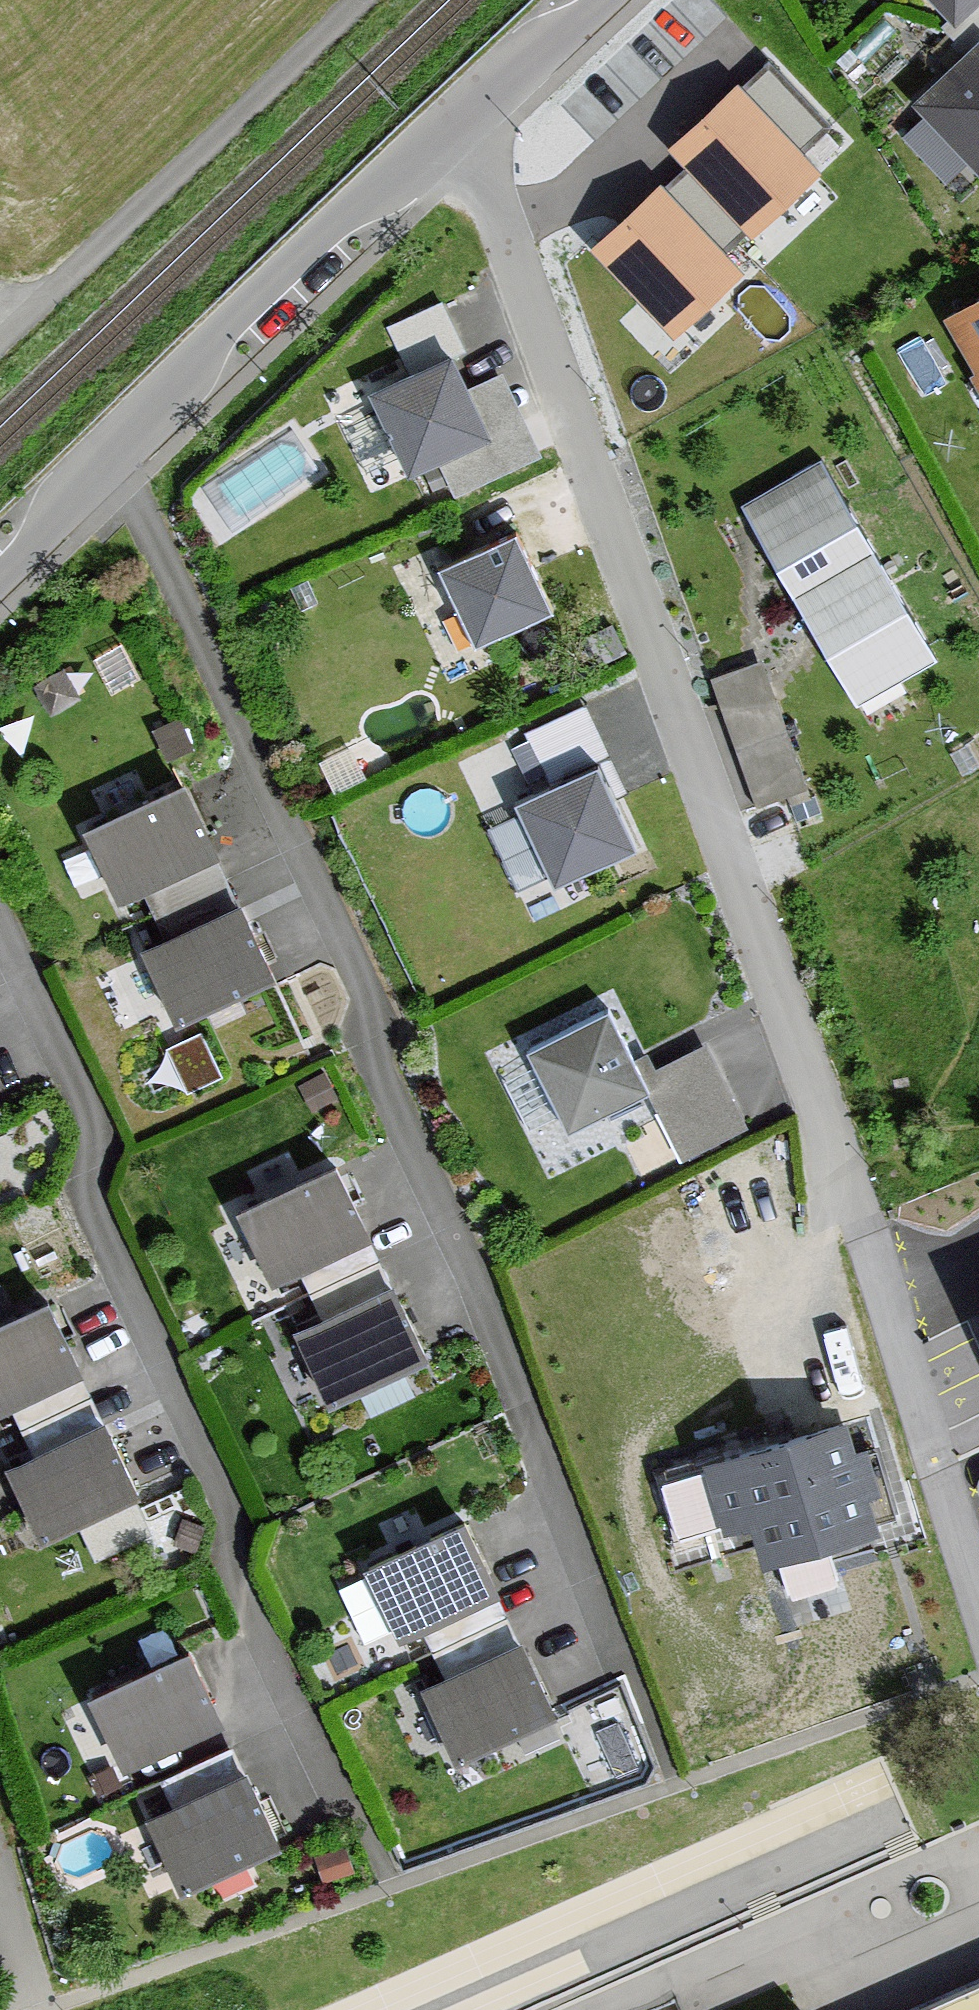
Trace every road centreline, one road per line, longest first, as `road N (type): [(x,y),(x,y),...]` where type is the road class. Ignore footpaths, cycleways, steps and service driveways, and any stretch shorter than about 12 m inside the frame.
road 1 (residential): [(436,142),(978,1576)]
road 2 (residential): [(112,453),(363,984),(385,1091),(472,1272),(624,1675)]
road 3 (residential): [(0,934),(91,1132),(75,1197),(222,1510),(232,1577),(347,1814)]
road 4 (track): [(4,333),(354,0)]
road 5 (residential): [(112,453),(436,142)]
road 6 (residential): [(436,142),(589,0)]
road 7 (residential): [(0,554),(112,453)]

